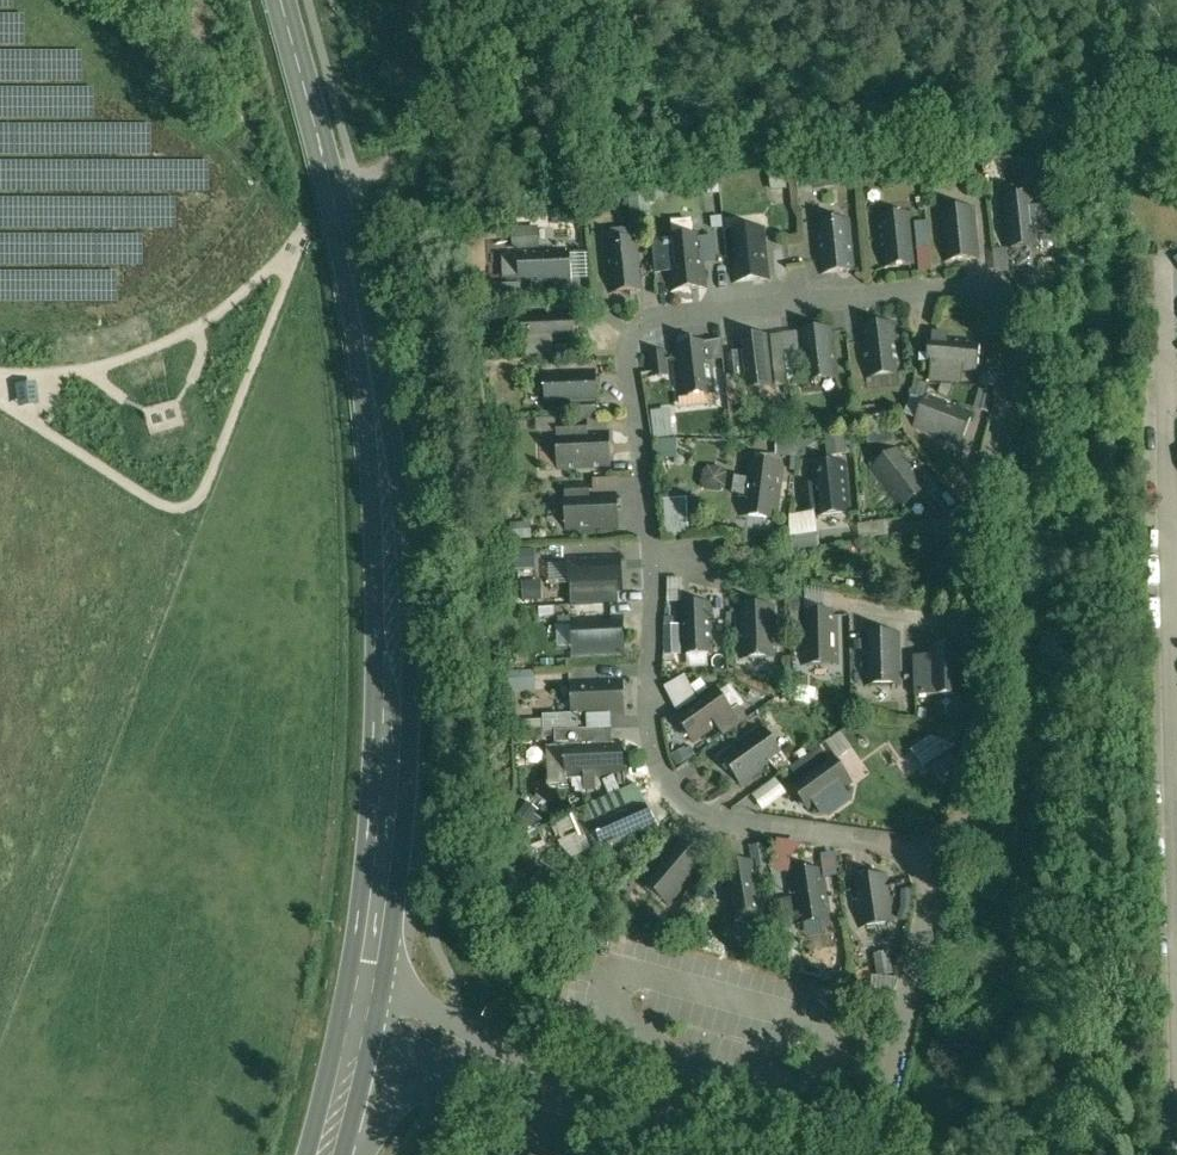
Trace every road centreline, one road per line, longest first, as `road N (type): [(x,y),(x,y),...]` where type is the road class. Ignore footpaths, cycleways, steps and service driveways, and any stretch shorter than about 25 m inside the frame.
road 1 (residential): [(962,865),(999,711),(979,545),(1023,343),(1013,293),(998,283),(643,322),(630,361),(655,562)]
road 2 (secondary): [(282,0),(334,194),(370,378),(387,517),(388,824),(364,1009)]
road 3 (residential): [(655,562),(656,740),(667,781),(692,807),(962,865)]
road 4 (unclassified): [(759,1154),(364,1009)]
road 5 (residential): [(1176,587),(1169,250)]
road 6 (track): [(716,563),(749,582),(1022,628)]
road 7 (residential): [(864,1154),(962,865)]
road 8 (track): [(334,194),(358,181),(563,0)]
road 9 (secondary): [(364,1009),(327,1154)]

